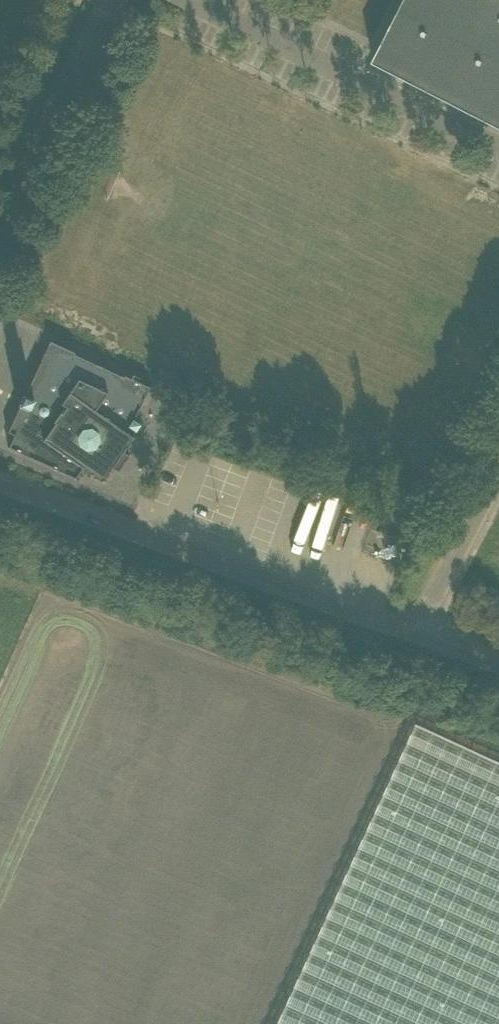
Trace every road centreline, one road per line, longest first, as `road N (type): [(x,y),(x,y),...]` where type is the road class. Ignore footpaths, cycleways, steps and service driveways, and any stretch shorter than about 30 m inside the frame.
road 1 (residential): [(418,629),(0,476)]
road 2 (residential): [(498,143),(188,0)]
road 3 (tertiary): [(0,230),(105,0)]
road 4 (residential): [(418,629),(498,470)]

